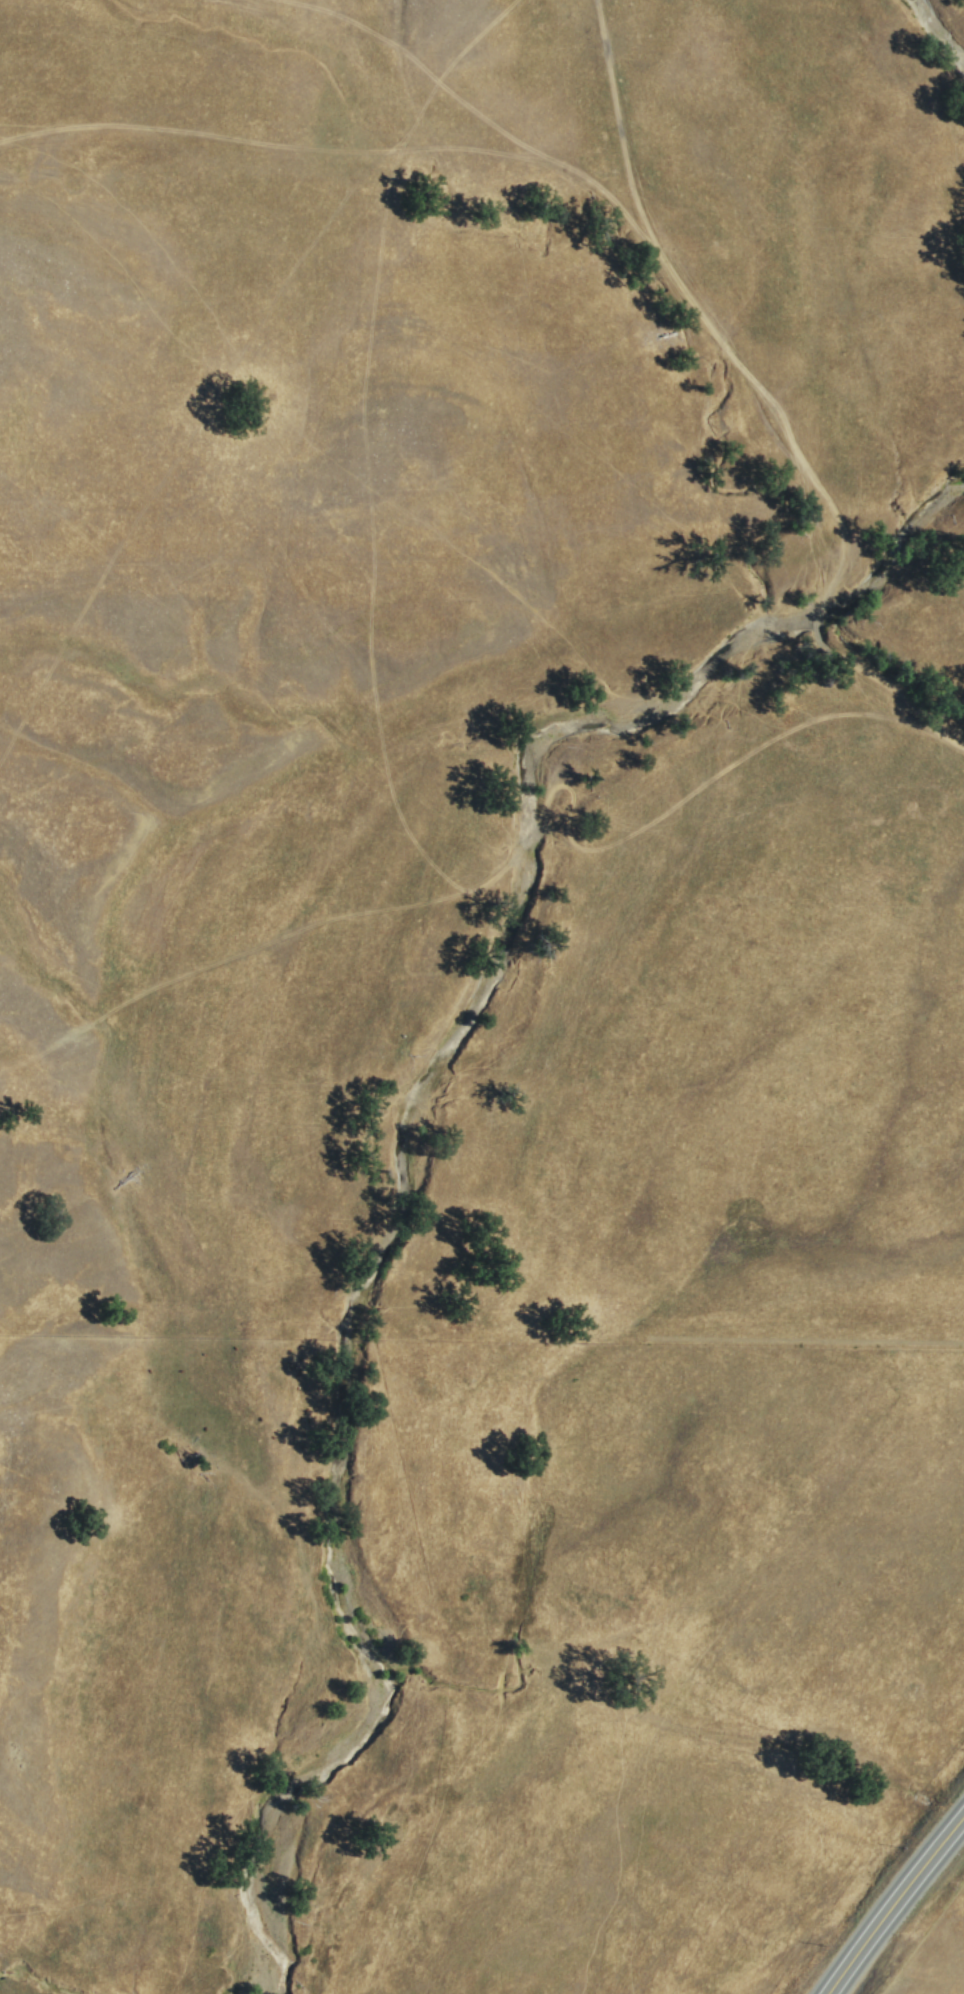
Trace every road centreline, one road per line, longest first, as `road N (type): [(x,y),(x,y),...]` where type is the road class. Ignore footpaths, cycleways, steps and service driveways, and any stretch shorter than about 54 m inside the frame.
road 1 (track): [(963,744),(824,637),(824,615),(850,556),(841,515),(771,424),(736,350),(688,291),(651,226),(604,0)]
road 2 (primary): [(825,1993),(963,1812)]

